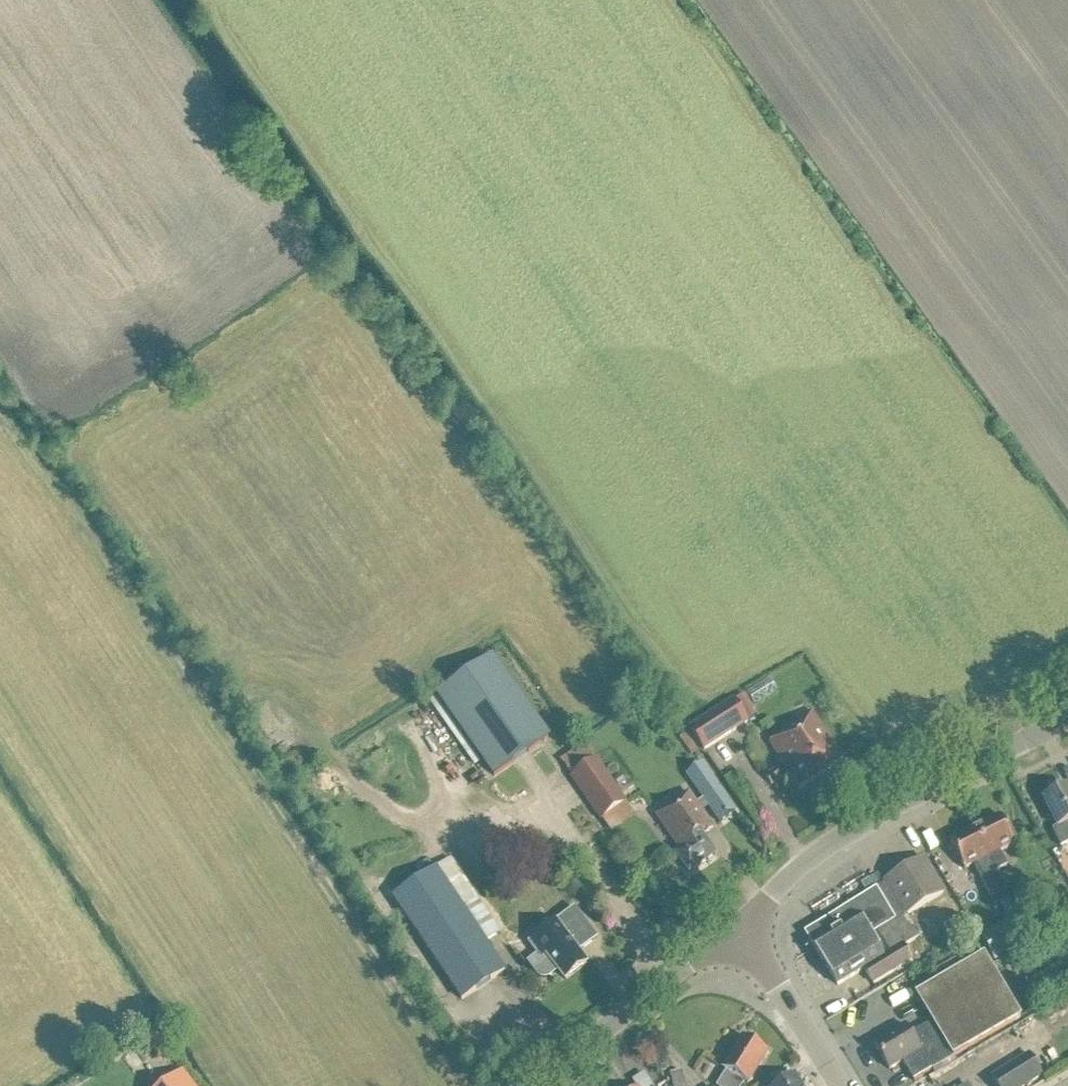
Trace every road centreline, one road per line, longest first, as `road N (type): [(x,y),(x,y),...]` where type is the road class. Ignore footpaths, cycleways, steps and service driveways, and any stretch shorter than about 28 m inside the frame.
road 1 (tertiary): [(736,928),(836,841),(1067,719)]
road 2 (unclassified): [(536,1085),(736,928)]
road 3 (tertiary): [(838,1085),(736,928)]

